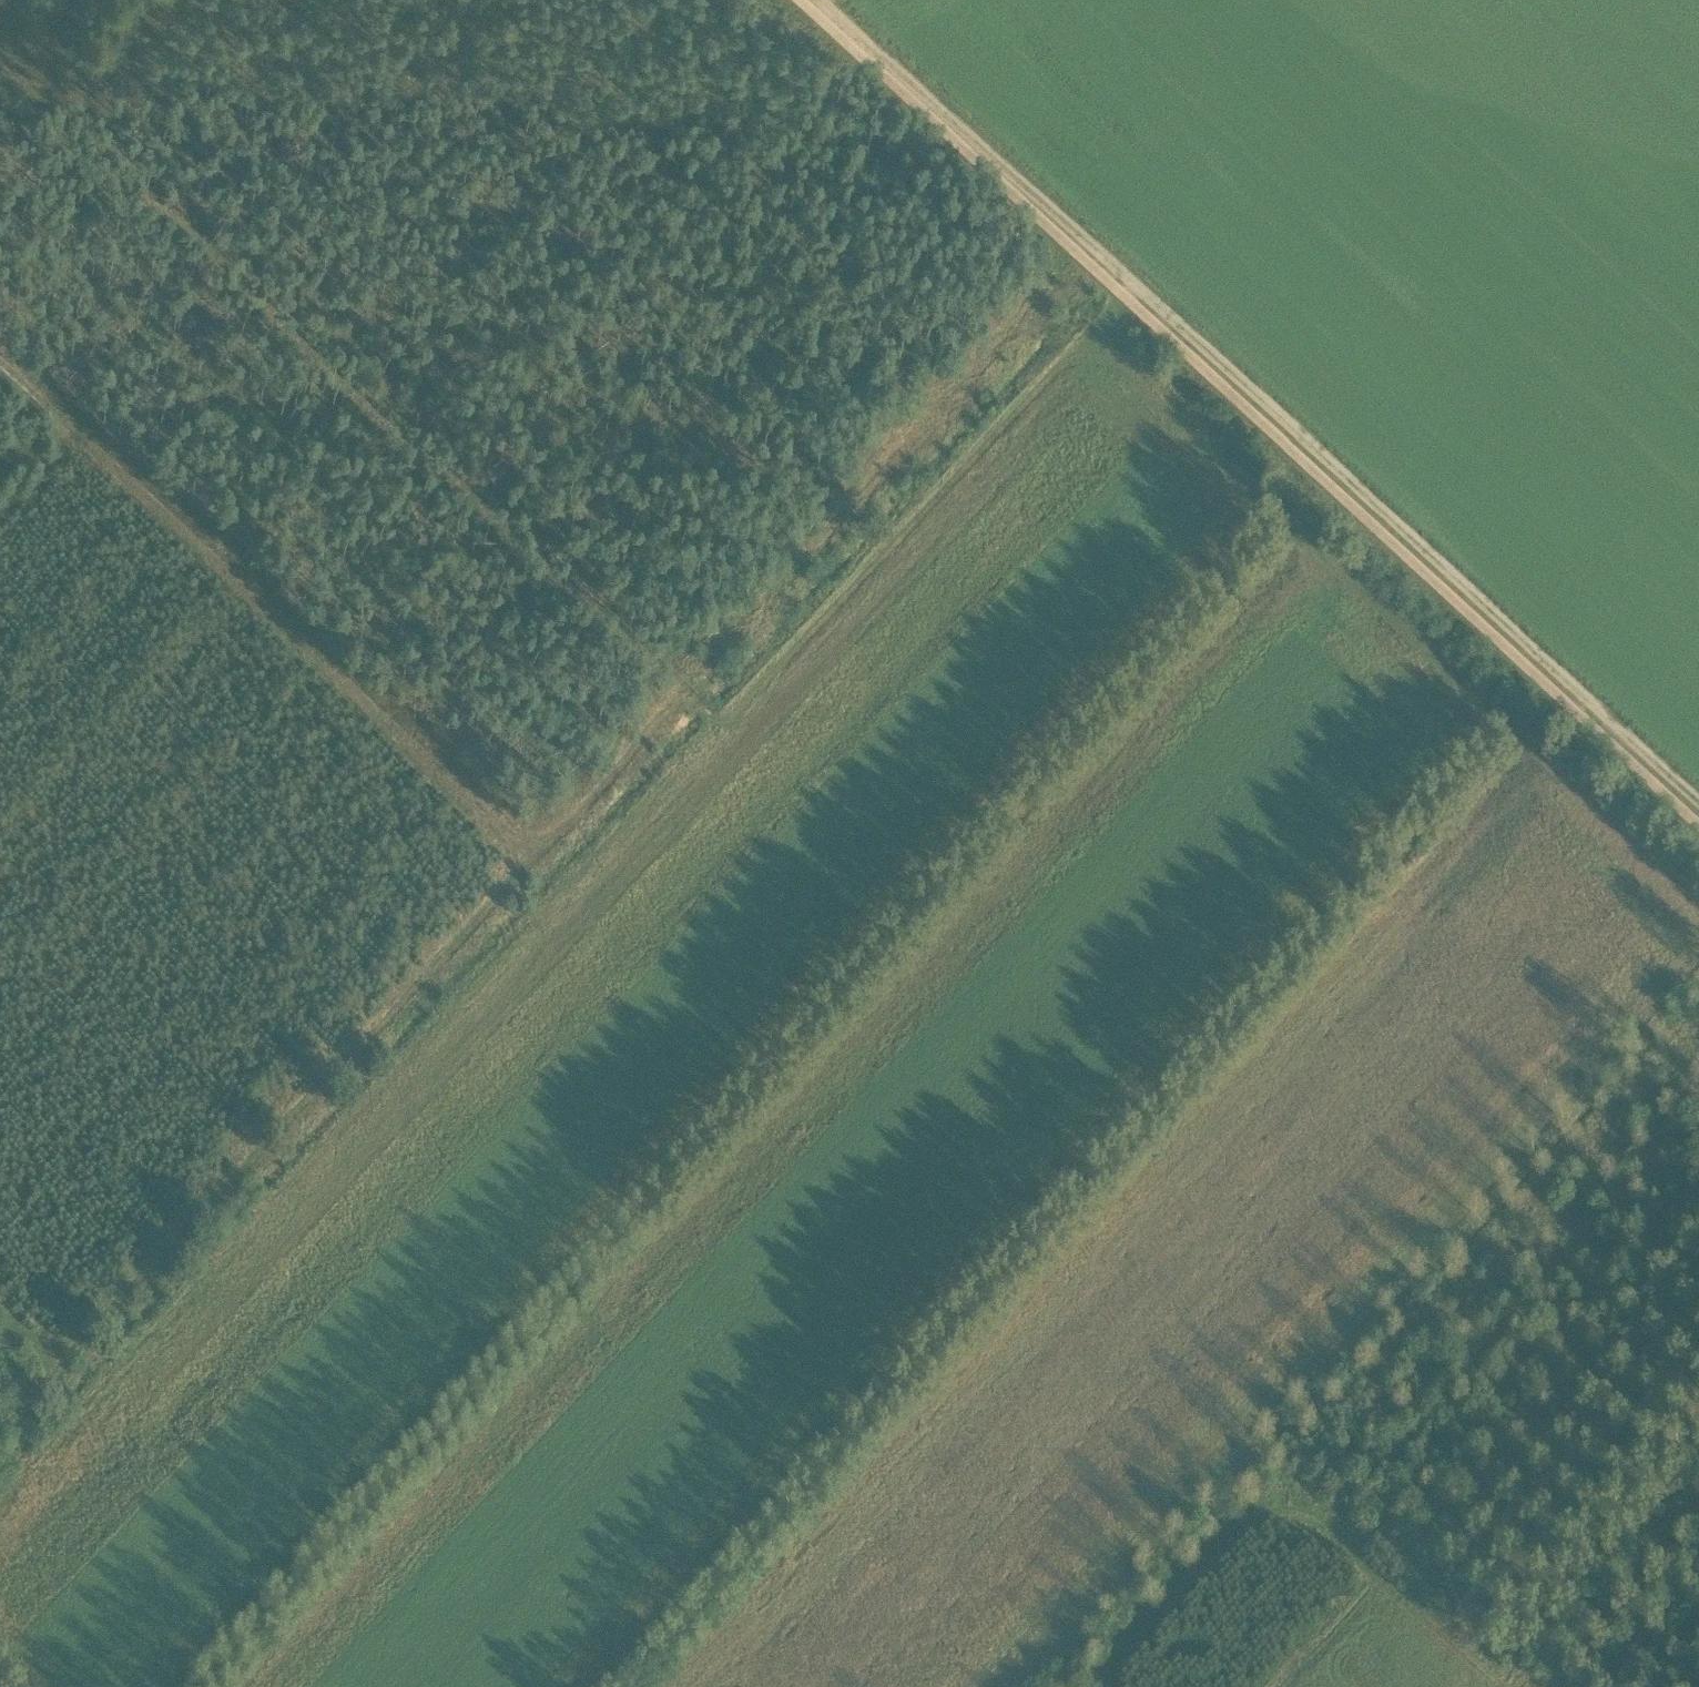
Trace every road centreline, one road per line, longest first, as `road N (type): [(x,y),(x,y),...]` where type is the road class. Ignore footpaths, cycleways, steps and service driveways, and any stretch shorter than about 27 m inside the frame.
road 1 (track): [(1698,801),(831,0)]
road 2 (track): [(0,364),(530,861)]
road 3 (track): [(0,181),(62,112),(0,55)]

